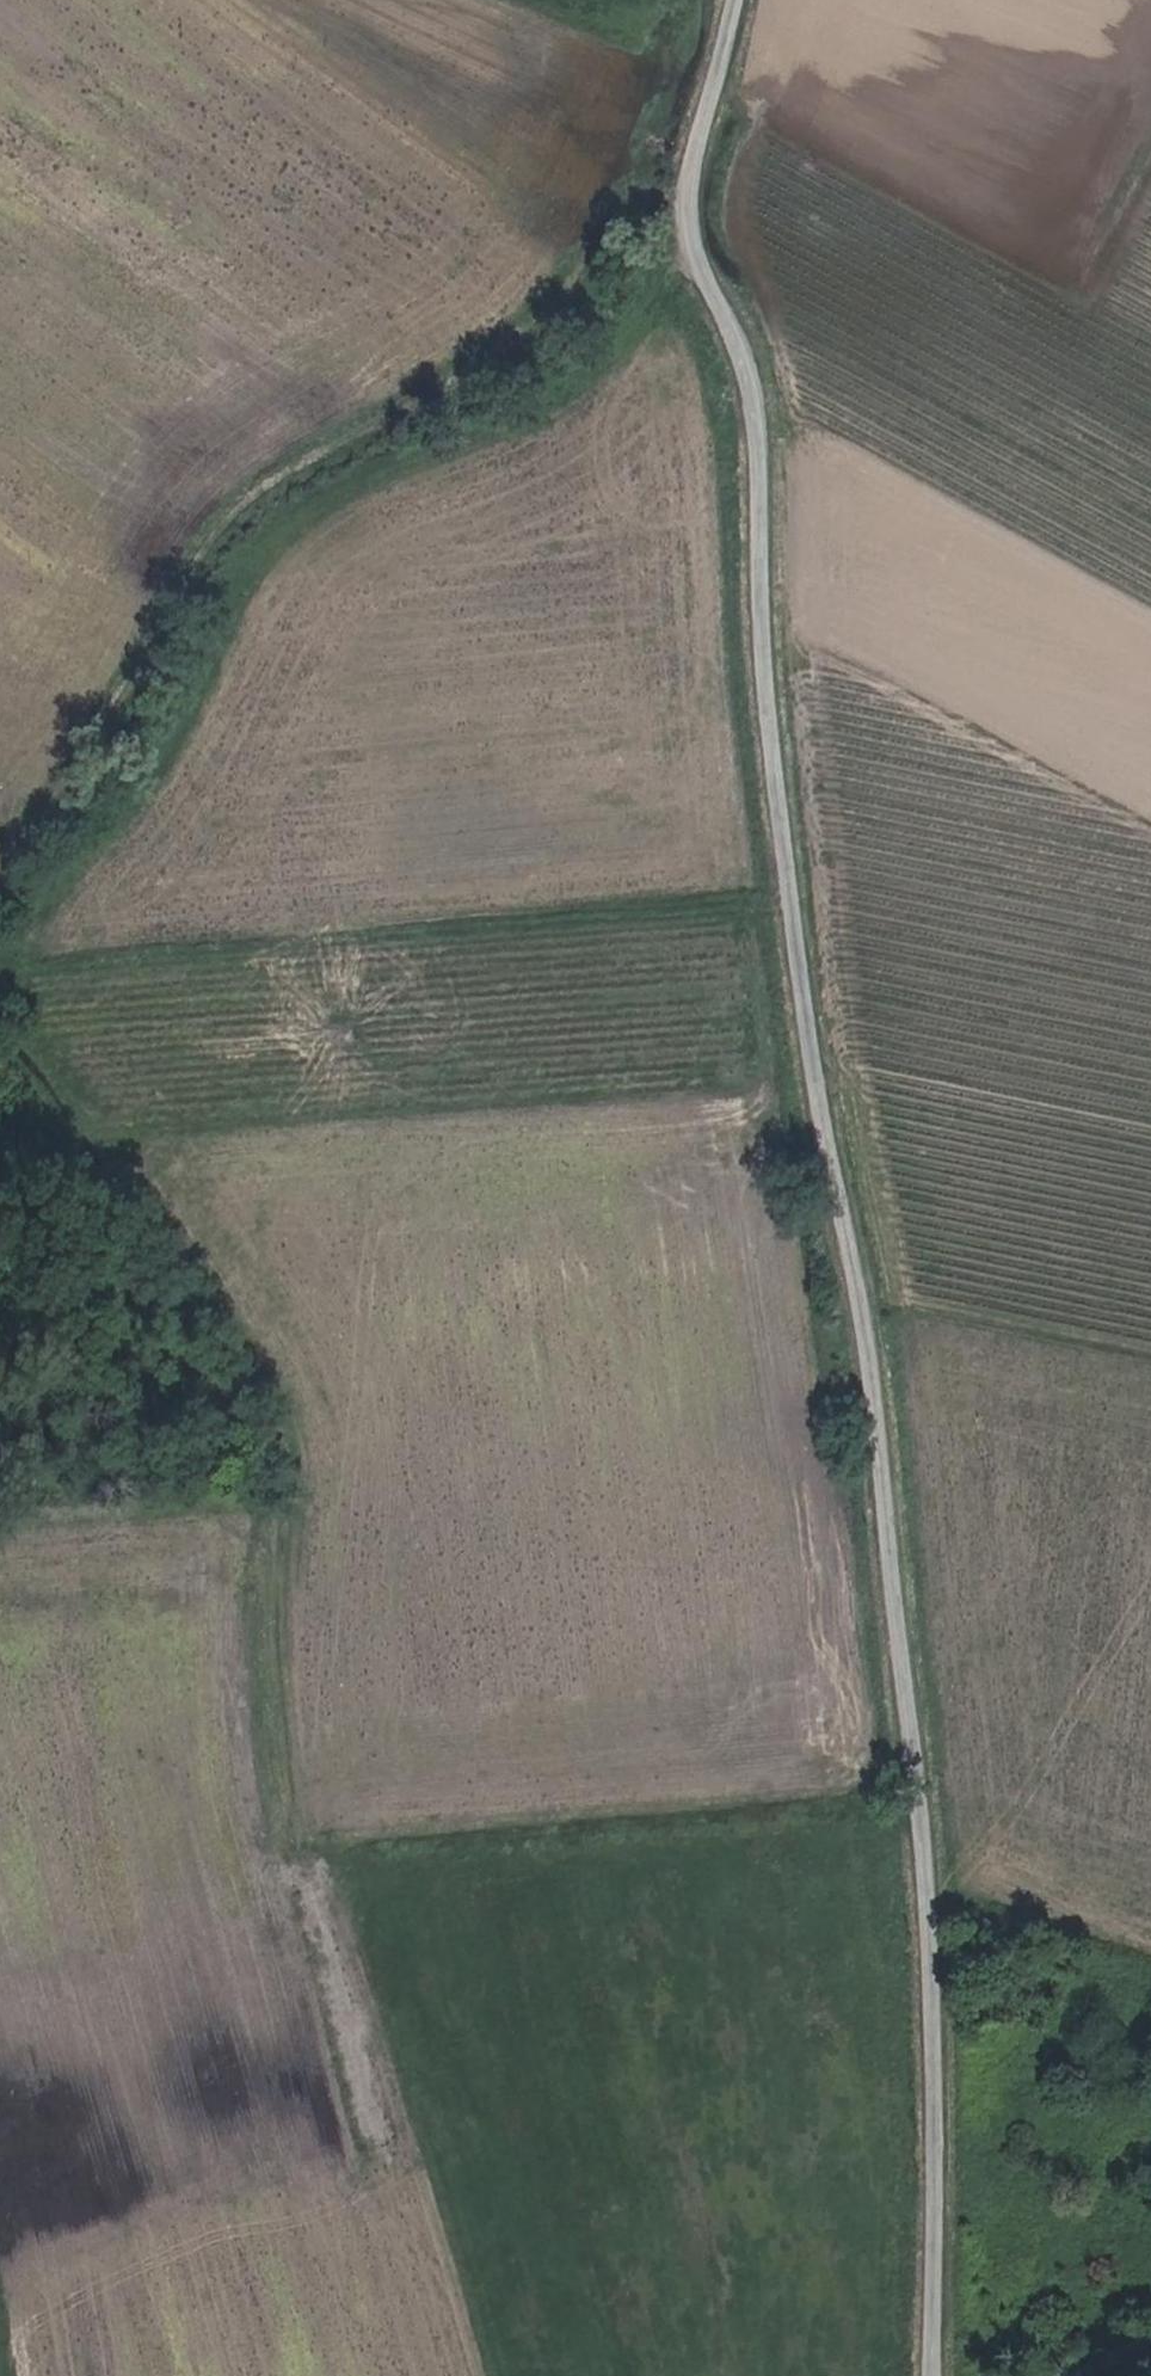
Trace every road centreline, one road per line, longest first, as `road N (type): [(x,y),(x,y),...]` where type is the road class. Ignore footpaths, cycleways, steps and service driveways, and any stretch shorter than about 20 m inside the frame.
road 1 (unclassified): [(744,0),(695,209),(699,257),(743,331),(763,401),(778,746),(819,1040),(877,1361),(939,1908),(945,2375)]

